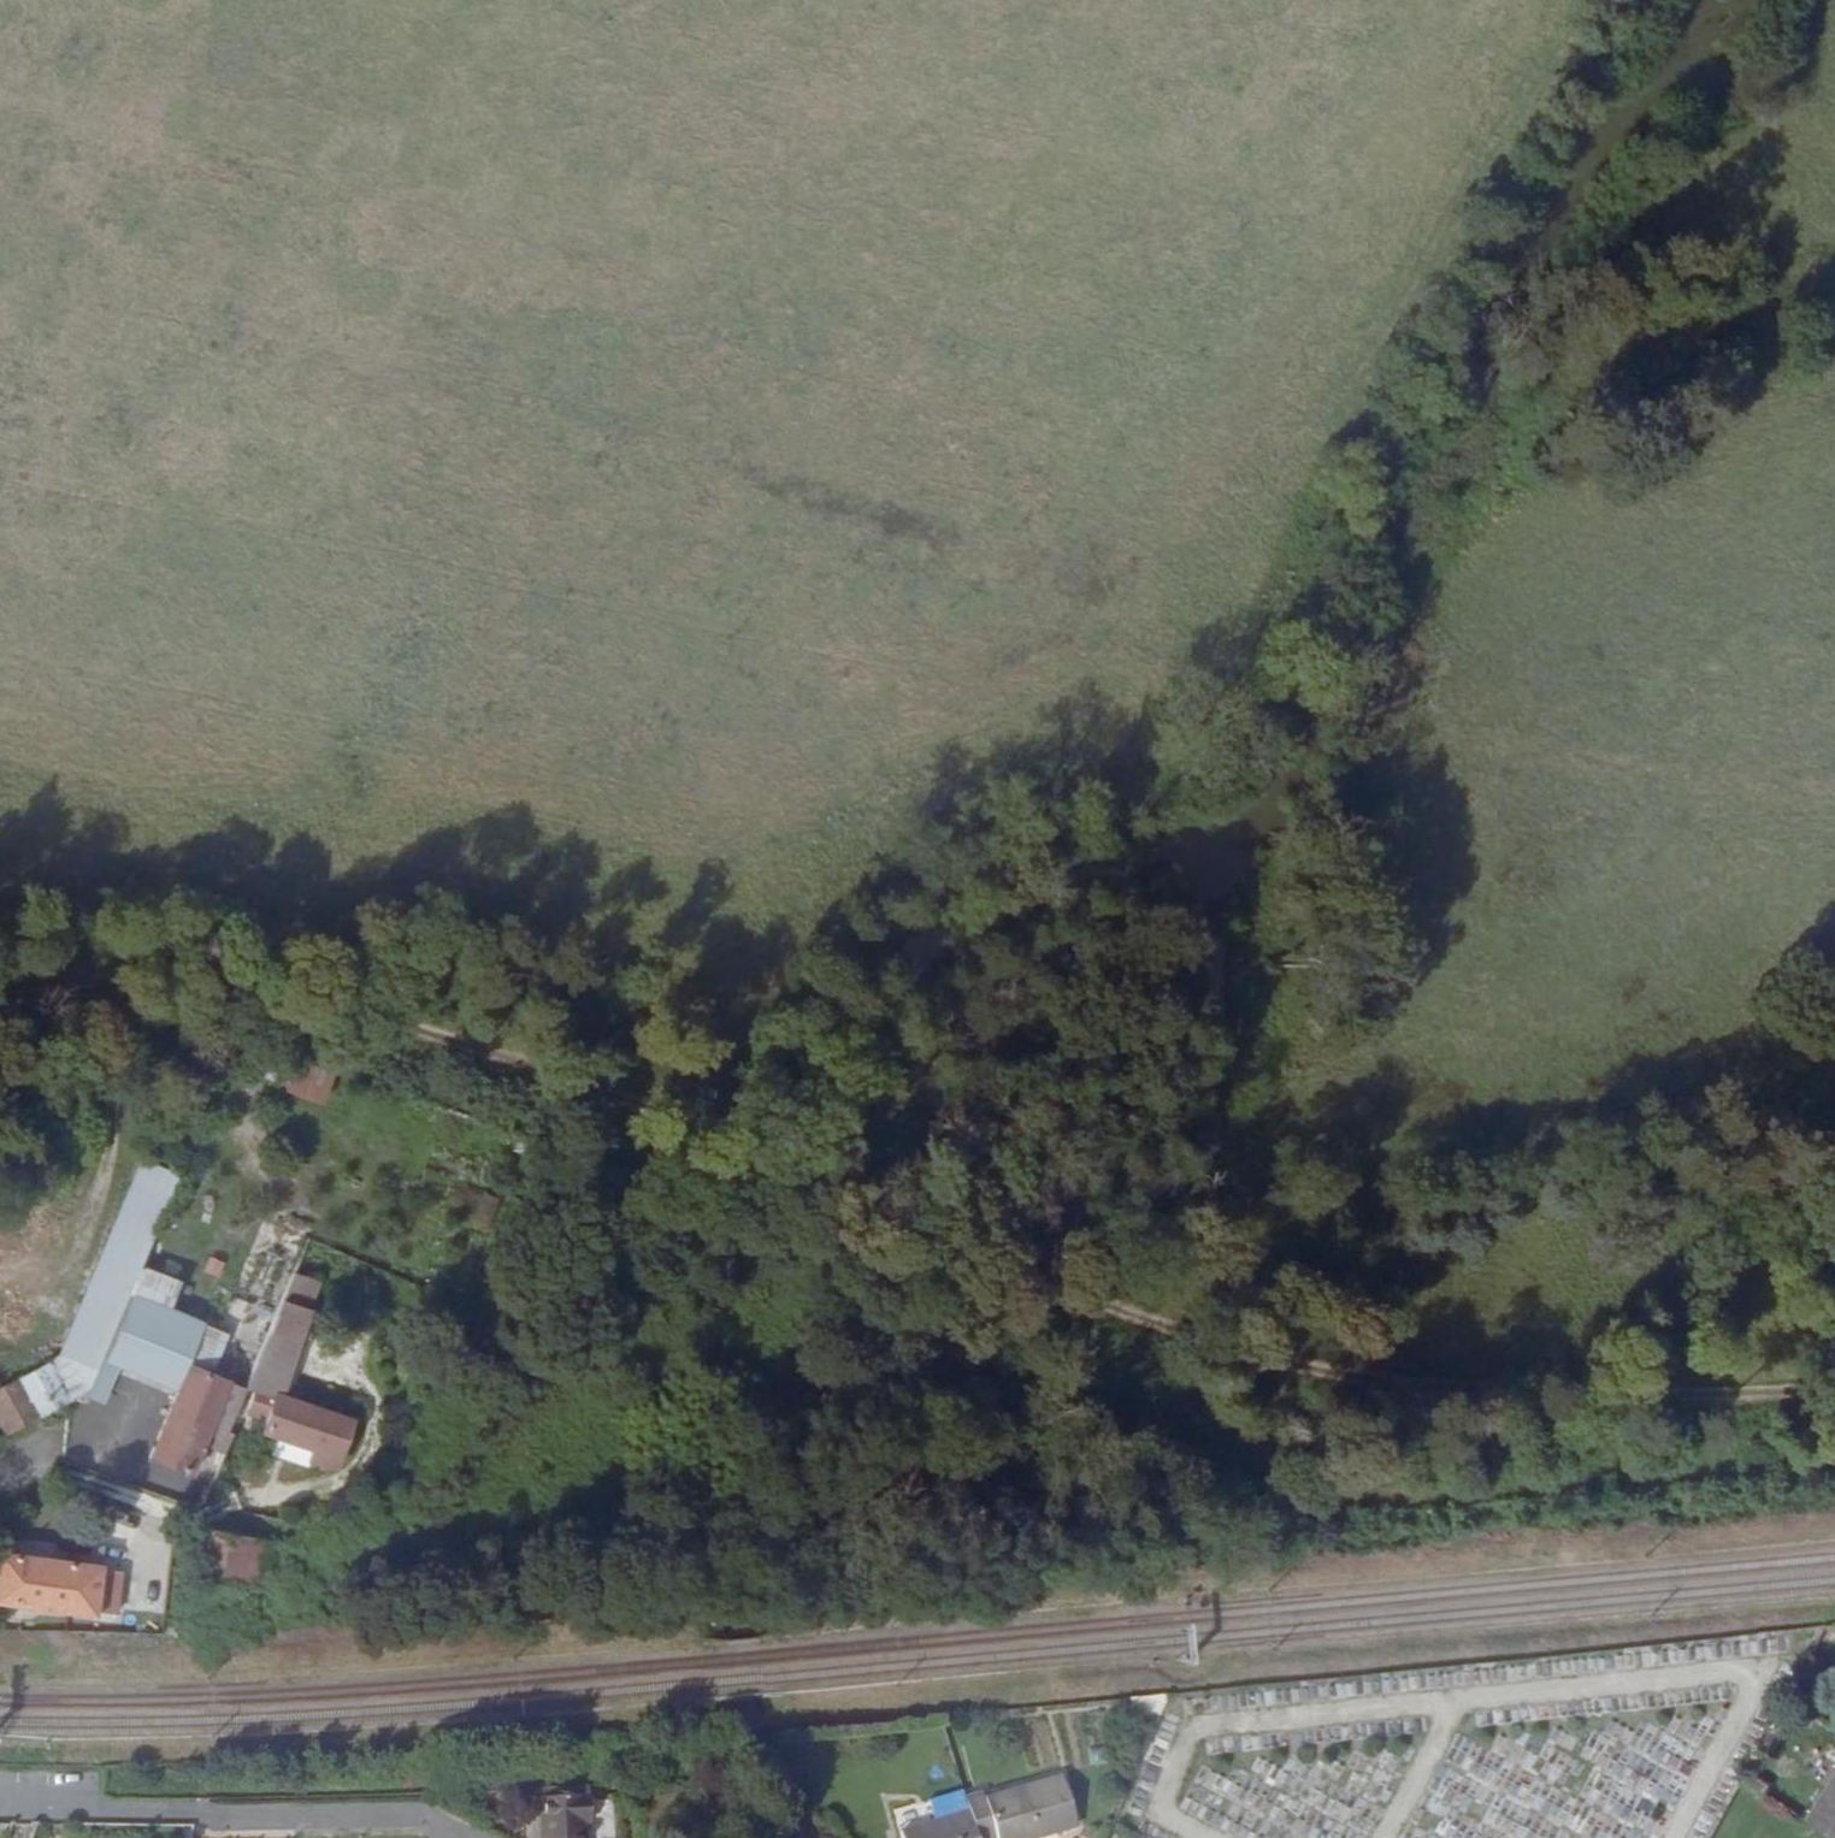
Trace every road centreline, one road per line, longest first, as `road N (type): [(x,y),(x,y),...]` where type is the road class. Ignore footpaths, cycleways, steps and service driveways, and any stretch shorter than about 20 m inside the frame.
road 1 (residential): [(436,1837),(411,1820),(0,1807)]

